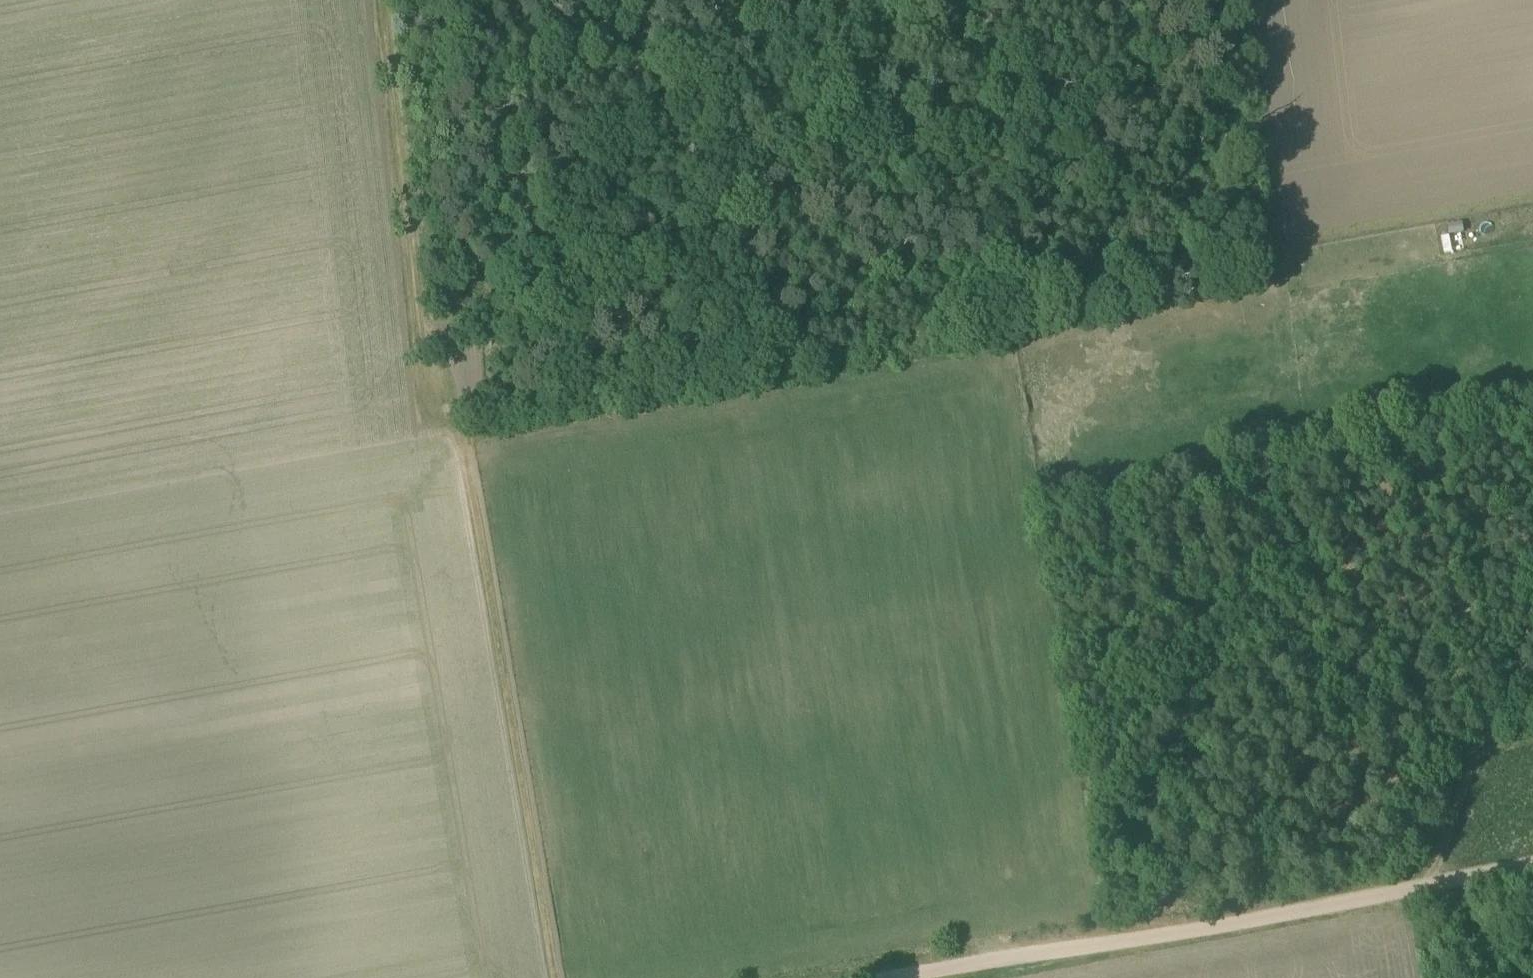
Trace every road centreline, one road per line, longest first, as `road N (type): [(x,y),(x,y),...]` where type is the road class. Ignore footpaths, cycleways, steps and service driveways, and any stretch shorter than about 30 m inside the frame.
road 1 (track): [(1532,875),(923,977)]

